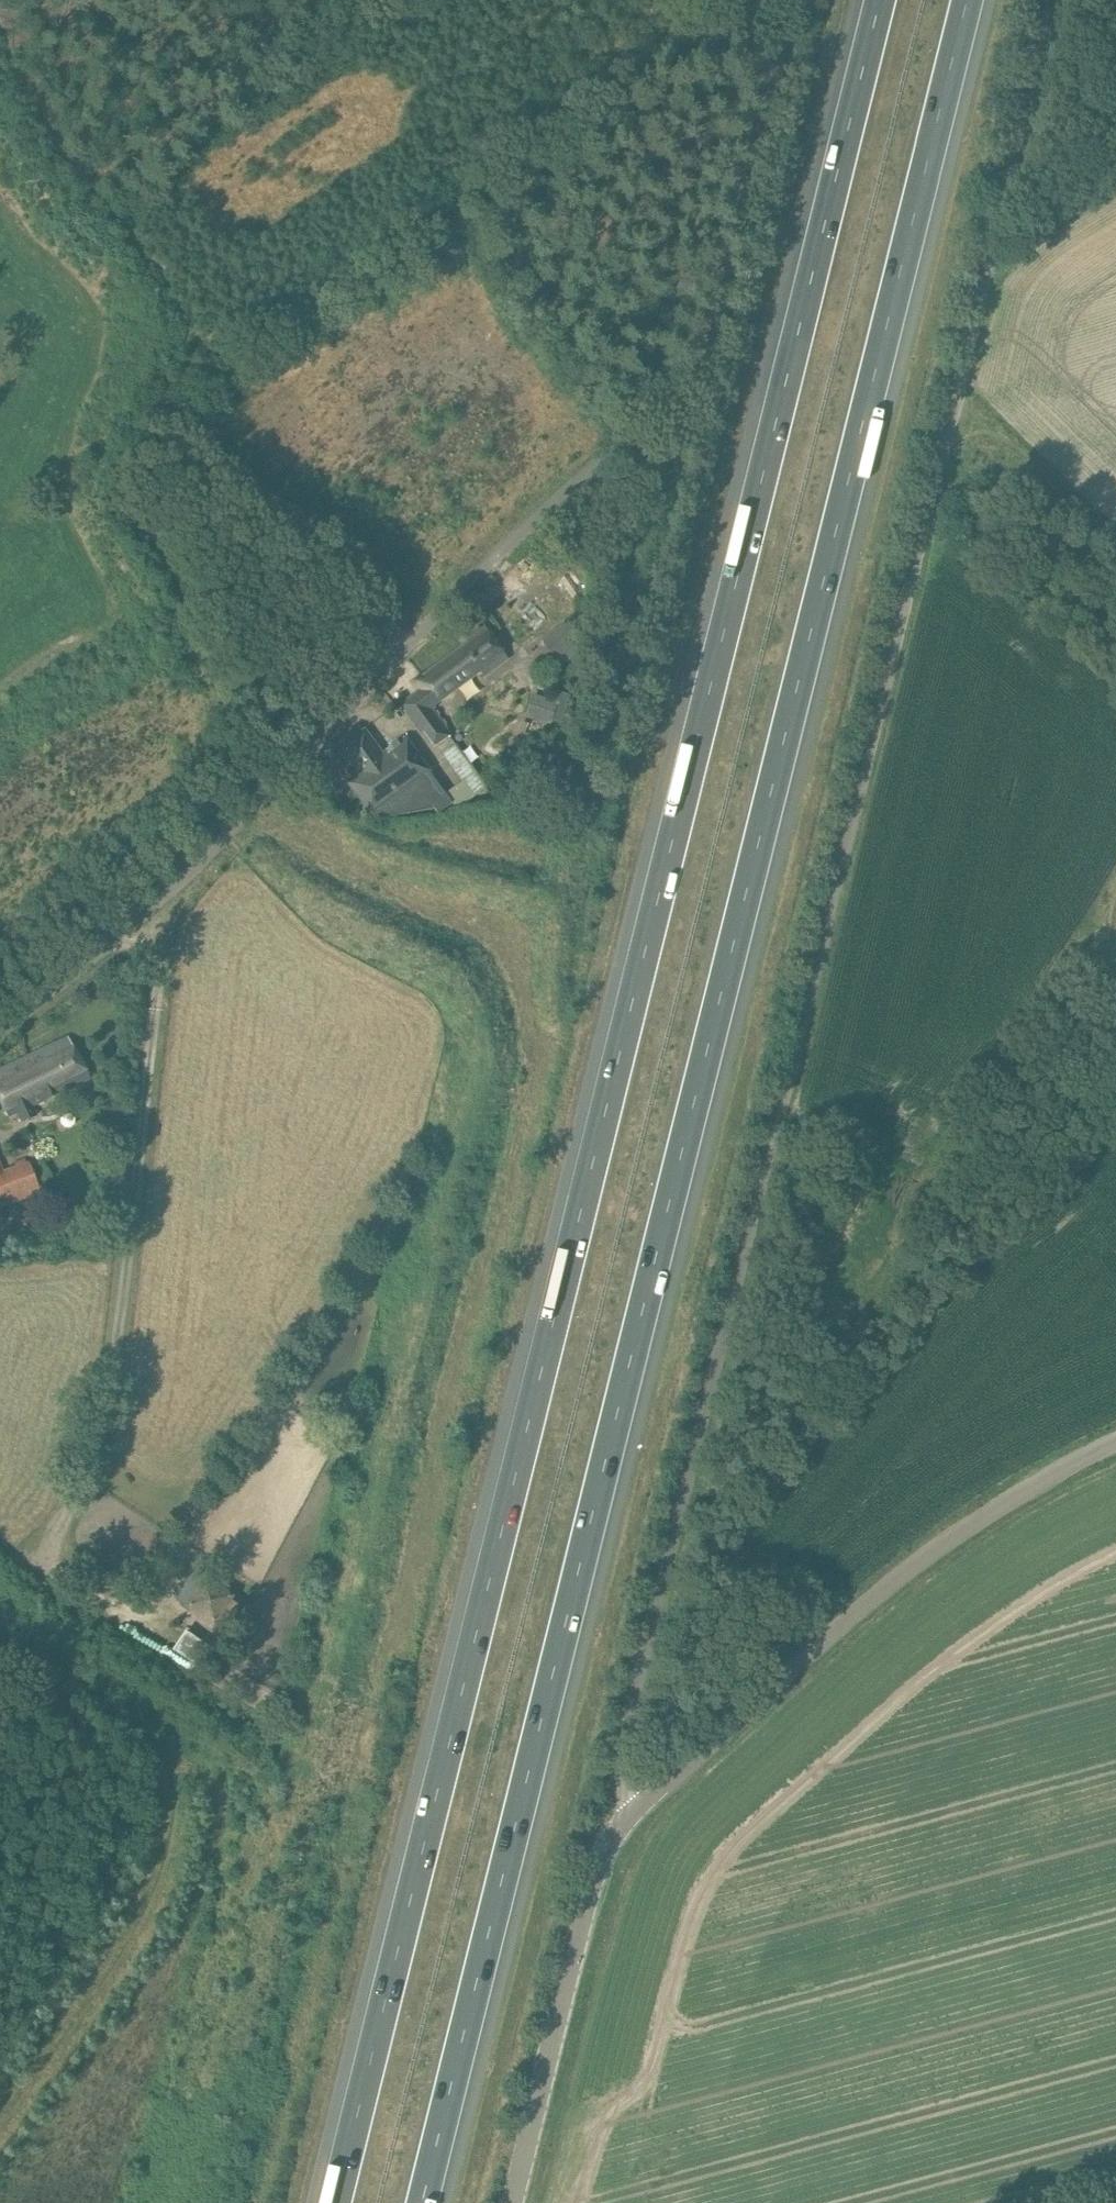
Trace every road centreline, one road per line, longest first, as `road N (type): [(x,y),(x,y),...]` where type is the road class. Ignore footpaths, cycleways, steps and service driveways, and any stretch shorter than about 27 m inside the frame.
road 1 (motorway): [(420,2202),(743,942),(972,0)]
road 2 (motorway): [(876,0),(325,2202)]
road 3 (unclassified): [(600,1834),(1046,0)]
road 4 (unclassified): [(0,1038),(88,964),(691,376),(707,346),(795,0)]
road 5 (track): [(0,1638),(56,1550),(106,1411),(127,1282),(153,1013),(206,845)]
road 6 (unclassified): [(600,1834),(877,1583),(983,1505),(1115,1437)]
road 7 (unclassified): [(511,2202),(600,1834)]

